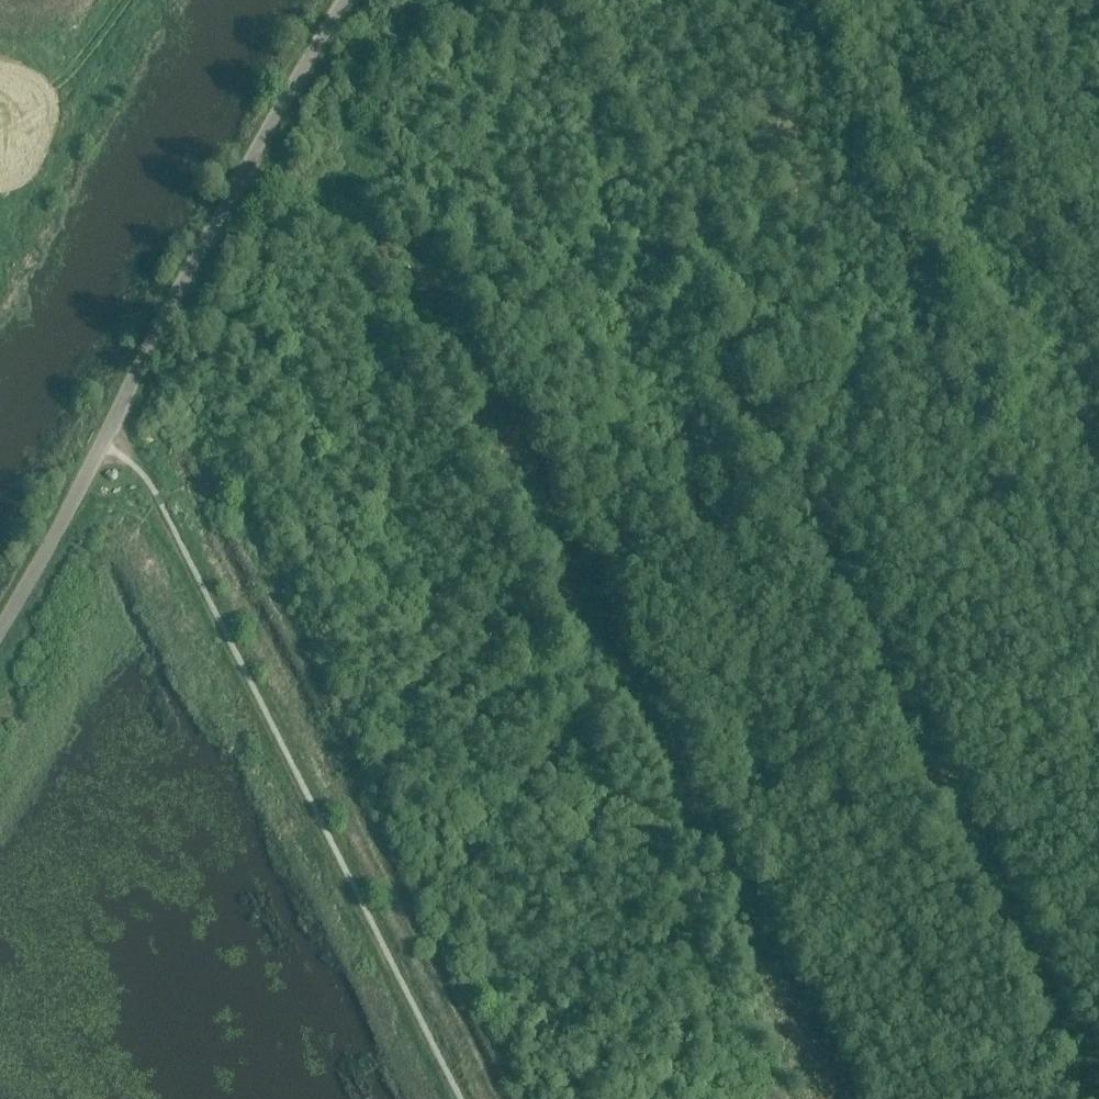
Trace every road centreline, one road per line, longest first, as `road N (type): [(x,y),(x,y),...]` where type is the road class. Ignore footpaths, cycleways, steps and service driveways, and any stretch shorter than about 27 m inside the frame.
road 1 (unclassified): [(0,631),(349,0)]

